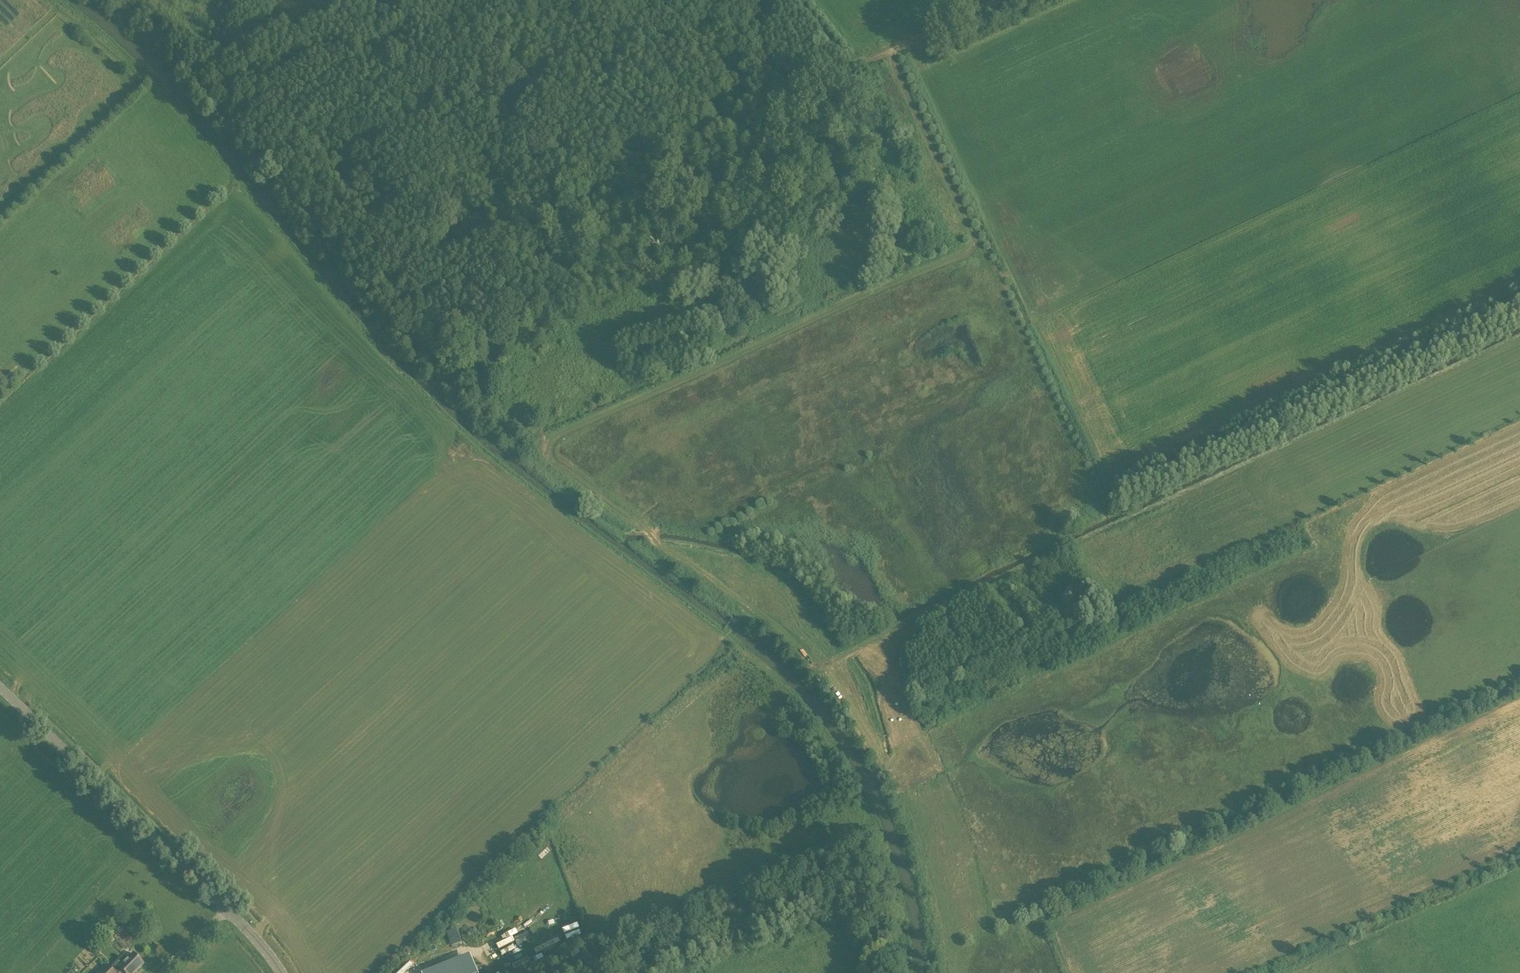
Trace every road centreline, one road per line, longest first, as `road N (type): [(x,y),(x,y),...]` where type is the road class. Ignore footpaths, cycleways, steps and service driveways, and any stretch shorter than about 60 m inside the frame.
road 1 (unclassified): [(282,972),(0,687)]
road 2 (track): [(995,0),(850,65),(793,0)]

